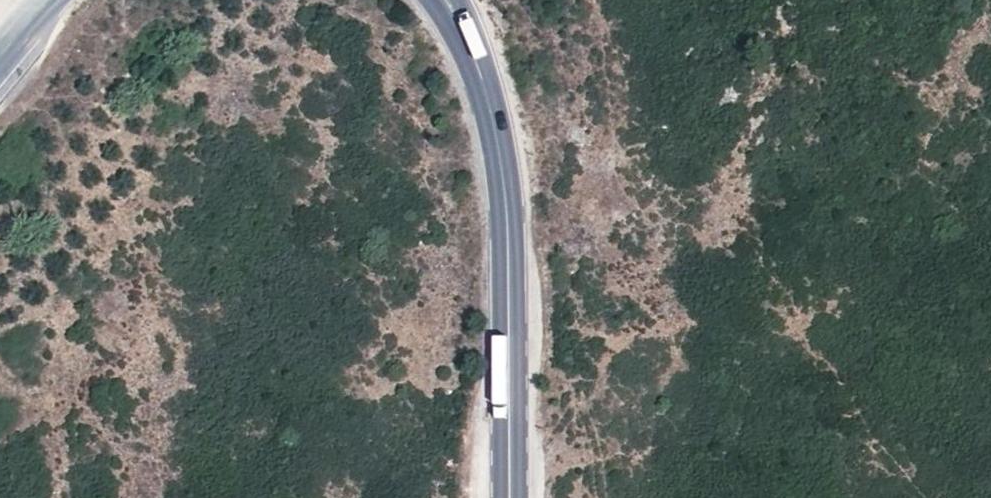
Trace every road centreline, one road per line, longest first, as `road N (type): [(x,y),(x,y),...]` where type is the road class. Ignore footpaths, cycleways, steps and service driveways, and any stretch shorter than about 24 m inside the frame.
road 1 (tertiary): [(460,25),(489,96),(506,206),(509,497)]

